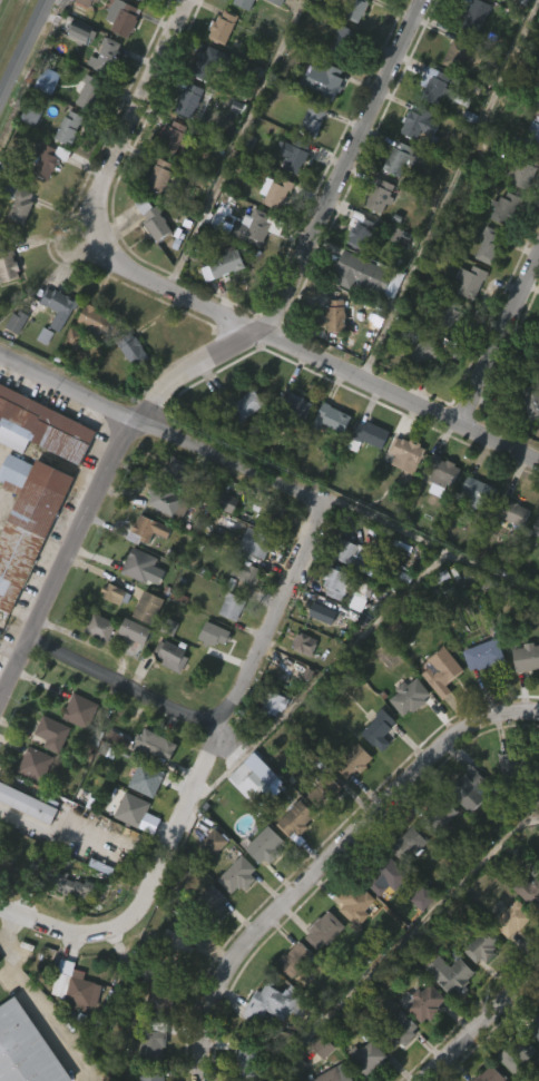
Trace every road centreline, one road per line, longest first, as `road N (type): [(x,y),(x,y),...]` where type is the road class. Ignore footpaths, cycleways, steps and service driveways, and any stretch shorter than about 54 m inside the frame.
road 1 (residential): [(203,1080),(213,1003),(244,945),(465,728),(498,713),(538,711)]
road 2 (residential): [(141,423),(166,386),(265,333),(425,0)]
road 3 (residential): [(105,235),(133,269),(538,461)]
road 4 (residential): [(165,875),(325,509)]
road 5 (residential): [(0,354),(325,509)]
road 6 (residential): [(0,705),(131,417)]
road 7 (residential): [(105,235),(107,186),(191,0)]
road 8 (residential): [(30,640),(196,718),(235,702)]
road 9 (residential): [(0,904),(72,938),(101,942),(125,935),(165,875)]
road 10 (residential): [(462,425),(538,256)]
road 11 (residential): [(428,1080),(538,966)]

